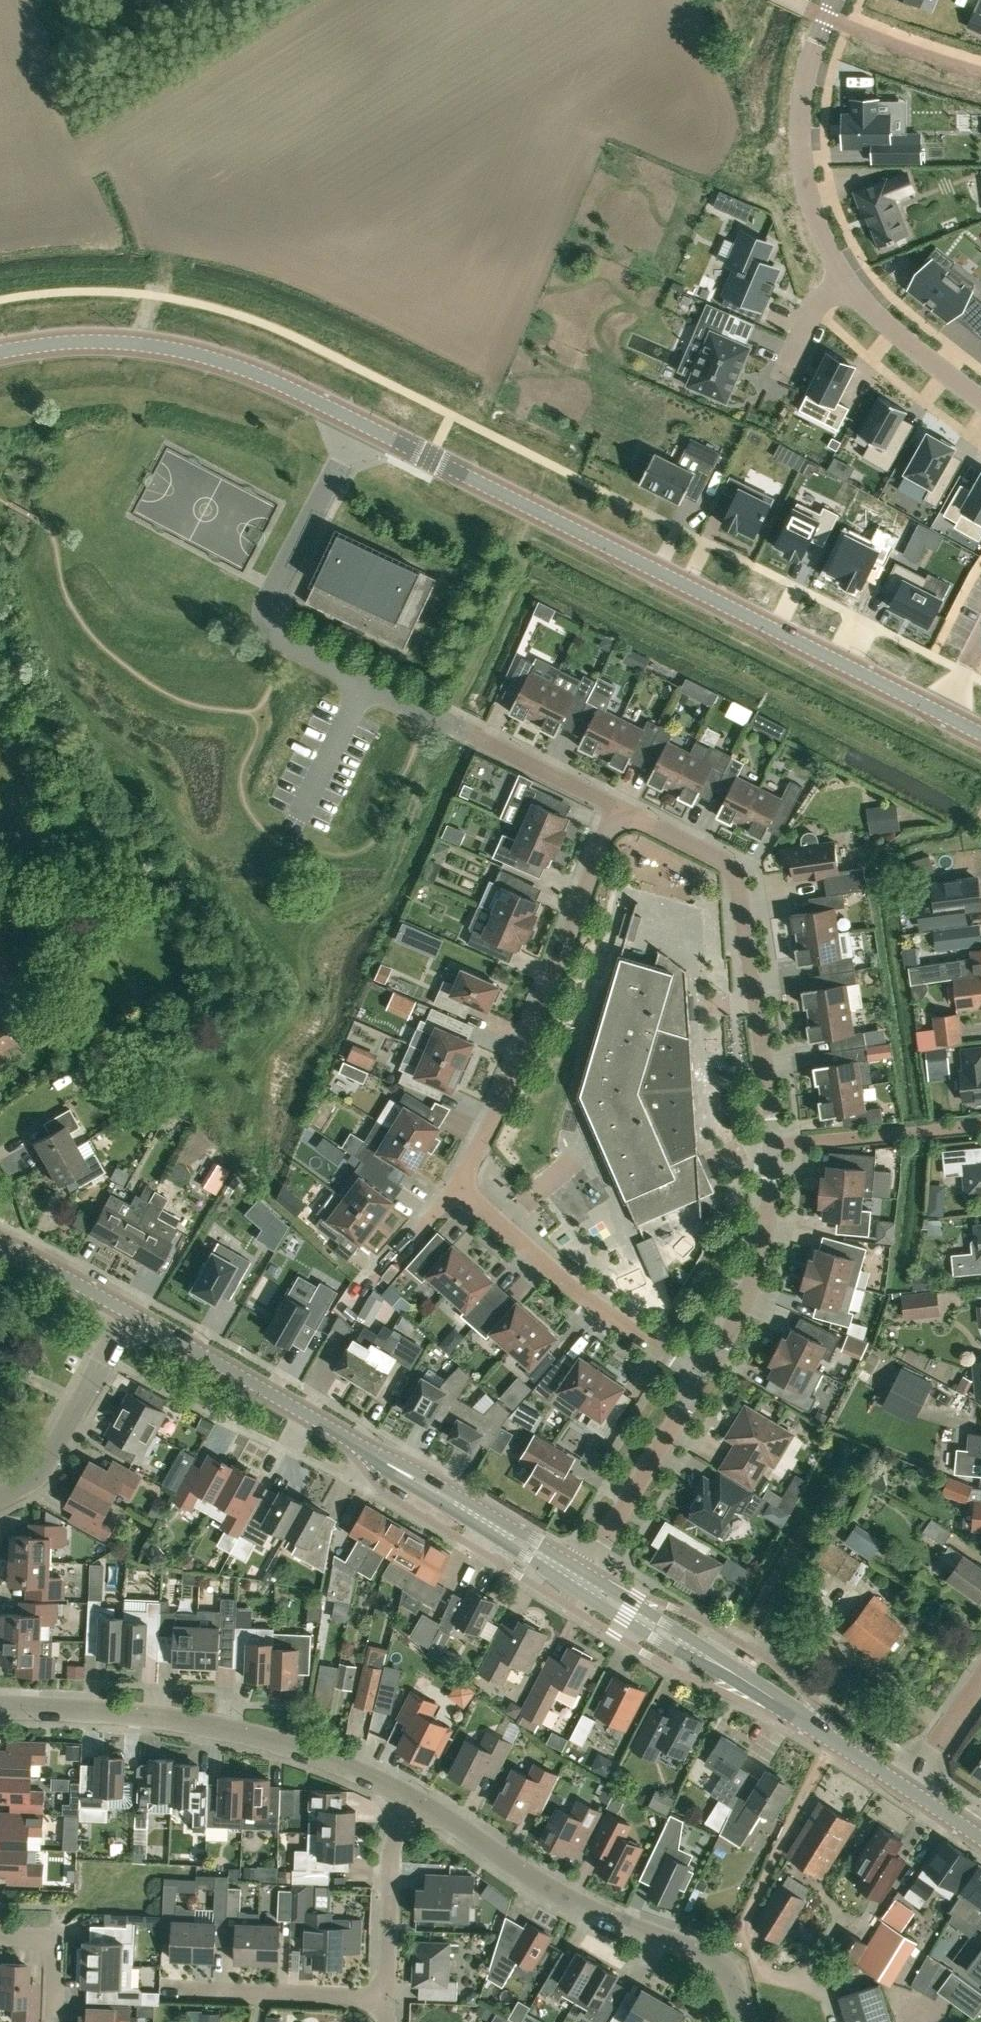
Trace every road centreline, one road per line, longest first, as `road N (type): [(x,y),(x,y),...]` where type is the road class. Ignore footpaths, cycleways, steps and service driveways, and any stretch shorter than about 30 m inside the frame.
road 1 (residential): [(617,809),(720,851),(734,868),(768,1144),(763,1219),(726,1324),(699,1368)]
road 2 (tertiary): [(359,421),(926,709)]
road 3 (residential): [(420,1806),(299,1749),(179,1720),(0,1707)]
road 4 (residential): [(443,725),(276,640),(266,622),(268,600),(359,421)]
road 5 (residential): [(462,1185),(617,809)]
road 6 (residential): [(744,2021),(721,1968),(582,1908),(420,1806)]
road 7 (tertiary): [(0,353),(102,340),(176,349),(250,370),(359,421)]
road 8 (residential): [(699,1368),(478,1213),(462,1185)]
road 9 (tertiary): [(822,1732),(749,1675),(587,1573)]
road 10 (tertiary): [(575,1596),(822,1732)]
road 11 (tertiary): [(348,1438),(400,1483),(575,1596)]
road 12 (tertiary): [(587,1573),(348,1438)]
road 13 (residential): [(829,0),(807,72),(802,145),(807,202),(832,266)]
road 14 (tertiary): [(348,1438),(128,1313)]
road 15 (residential): [(587,1573),(699,1368)]
road 16 (residential): [(0,1497),(43,1471),(128,1313)]
road 17 (residential): [(390,1995),(169,1991)]
road 18 (residential): [(832,266),(915,351),(980,398)]
road 19 (residential): [(390,1995),(391,1848),(420,1806)]
road 20 (tertiary): [(128,1313),(0,1245)]
road 21 (residential): [(372,1281),(462,1185)]
road 22 (residential): [(52,2021),(54,1955),(43,1940),(0,1933)]
road 23 (residential): [(911,1789),(980,1681)]
road 24 (residential): [(832,266),(781,377)]

